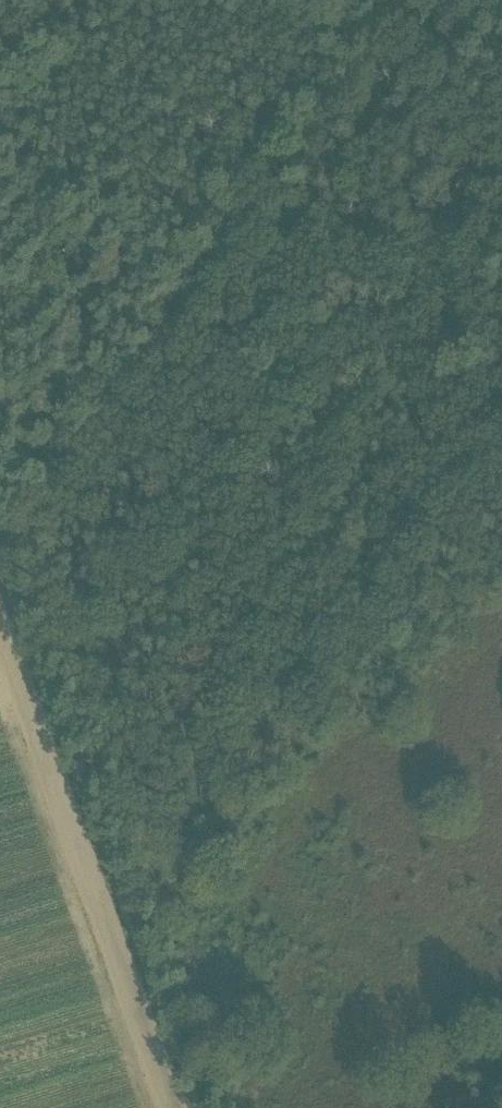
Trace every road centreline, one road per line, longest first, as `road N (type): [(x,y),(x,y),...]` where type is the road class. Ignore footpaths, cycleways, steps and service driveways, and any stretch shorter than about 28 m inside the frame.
road 1 (track): [(175,1107),(0,628)]

